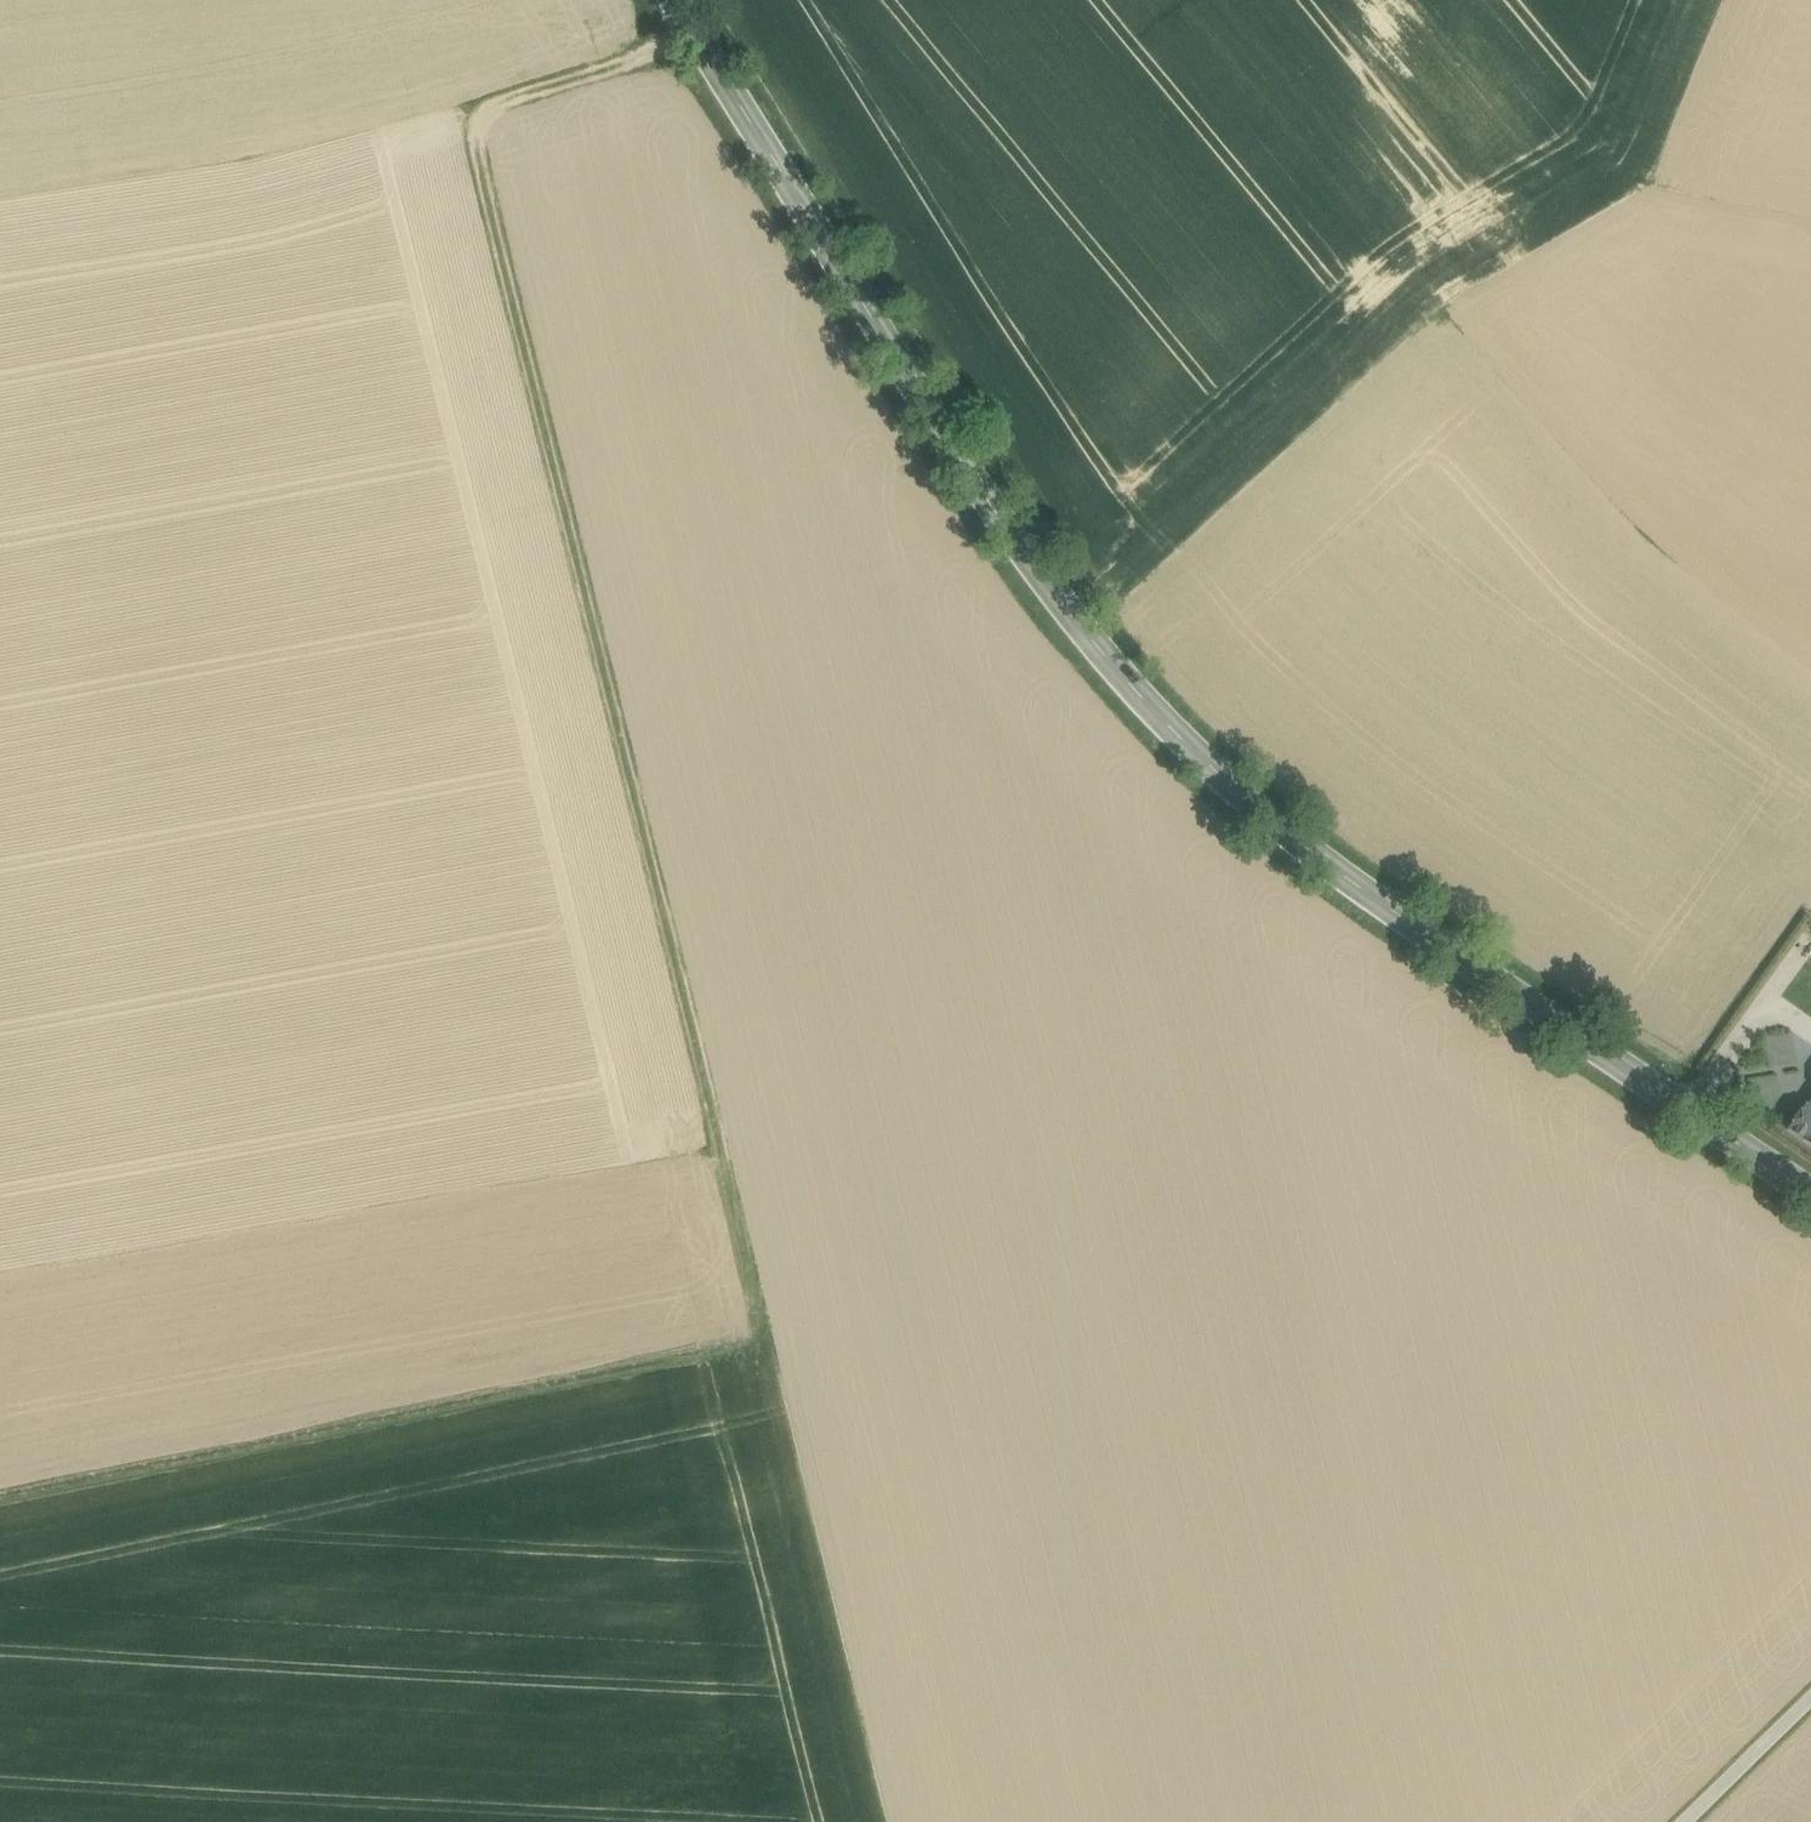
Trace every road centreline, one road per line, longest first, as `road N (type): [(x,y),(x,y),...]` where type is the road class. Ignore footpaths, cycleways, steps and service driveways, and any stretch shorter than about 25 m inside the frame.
road 1 (secondary): [(1810,1192),(1324,865),(1139,690),(1019,557),(671,0)]
road 2 (unclassified): [(1686,1821),(1810,1697)]

